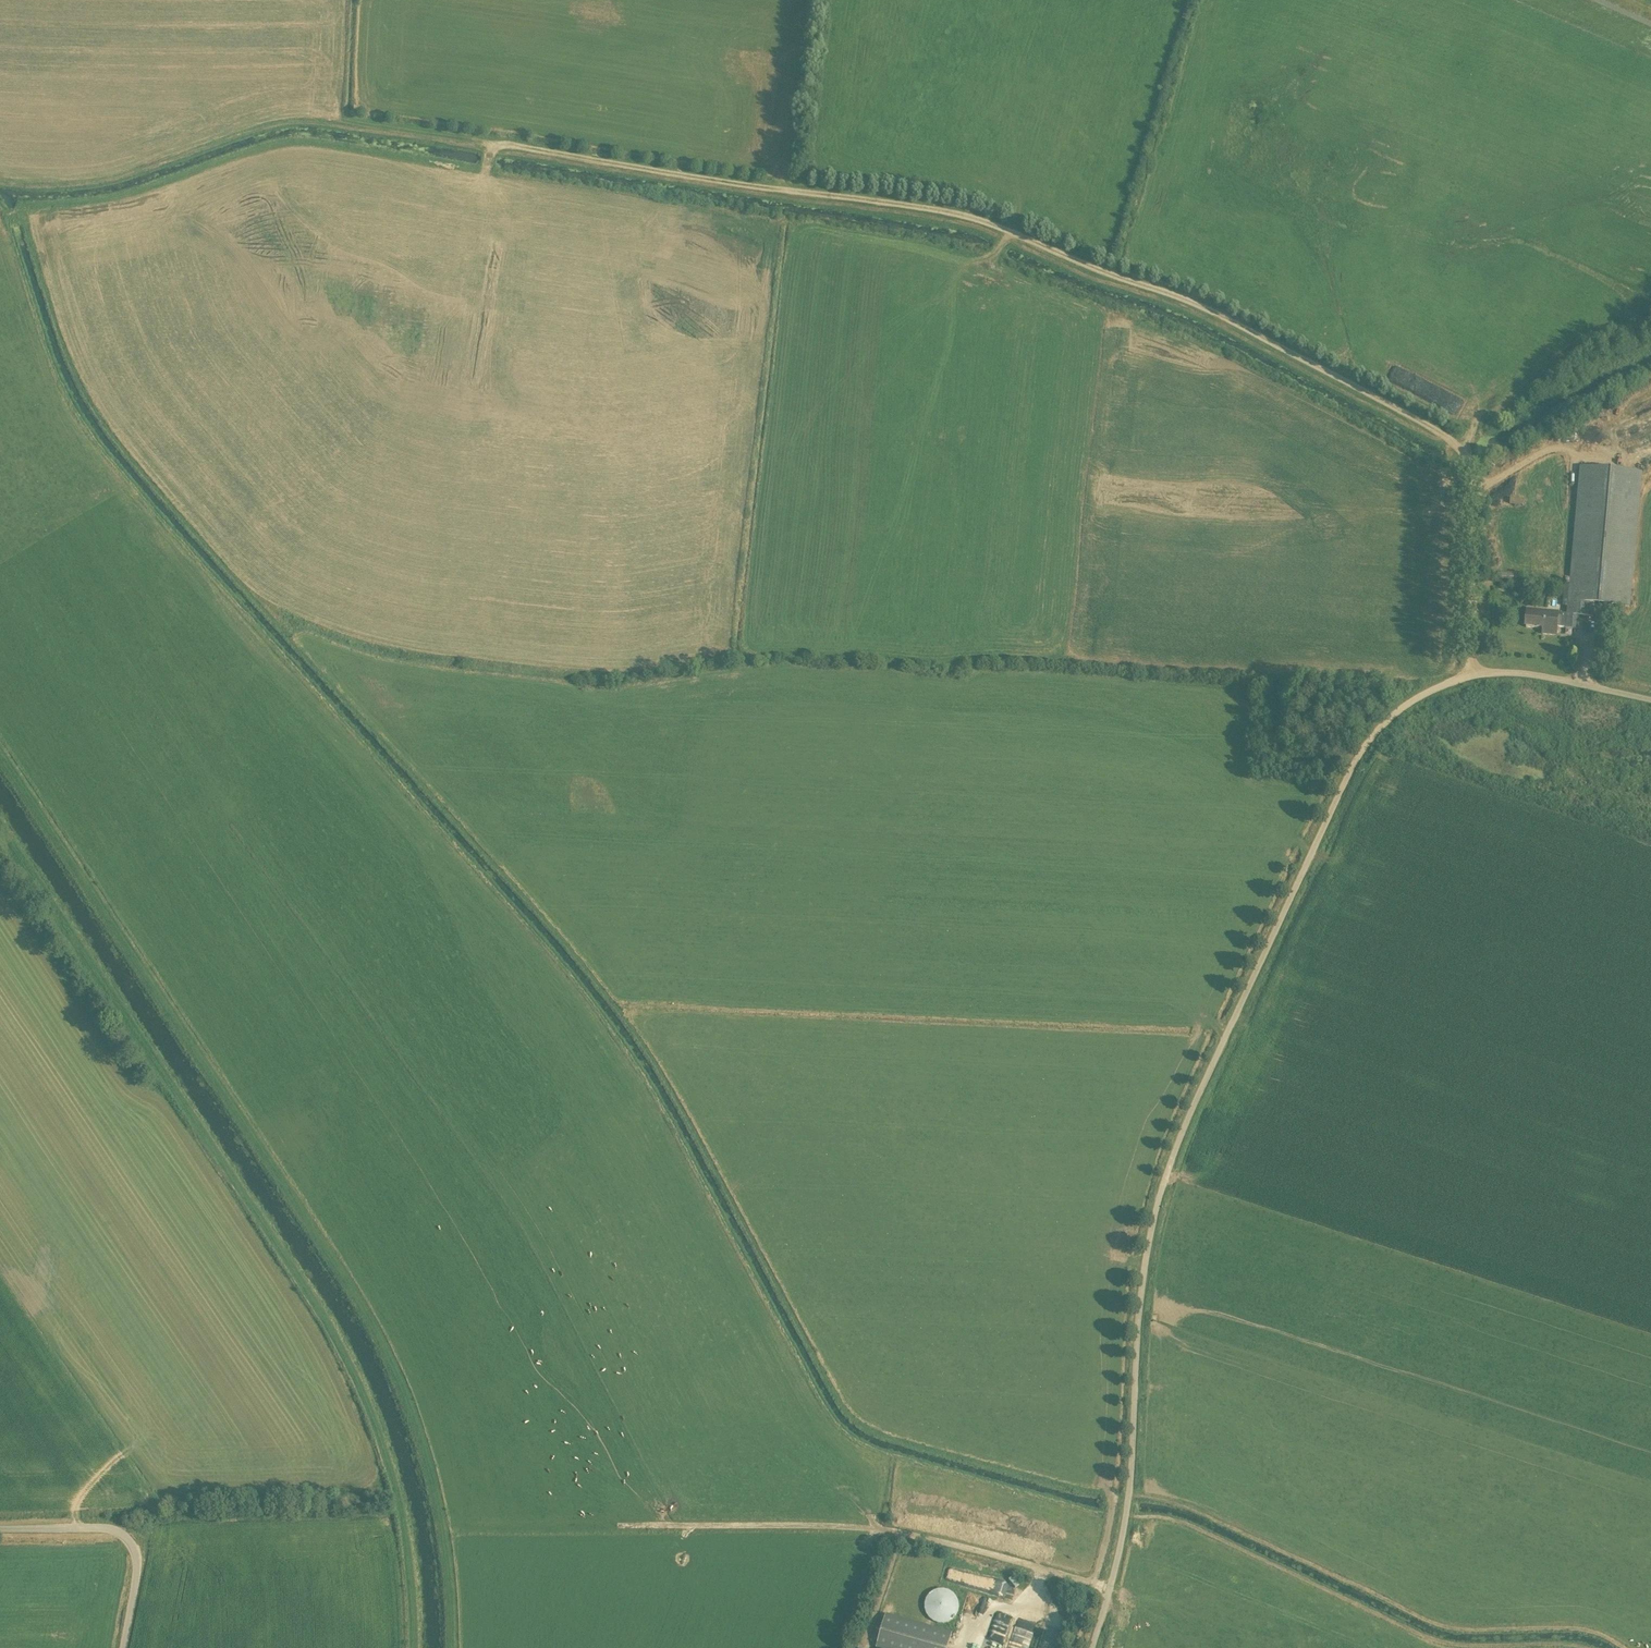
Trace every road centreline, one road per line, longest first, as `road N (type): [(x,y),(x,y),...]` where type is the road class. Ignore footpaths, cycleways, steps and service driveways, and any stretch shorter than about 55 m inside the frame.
road 1 (unclassified): [(1085,1647),(1119,1524),(1141,1248),(1153,1199),(1183,1117),(1358,756),(1405,705),(1473,674),(1538,675),(1650,699)]
road 2 (track): [(486,173),(494,142),(965,216),(1209,307),(1452,437),(1479,484)]
road 3 (unclassified): [(123,1647),(137,1562),(131,1542),(101,1527),(0,1529)]

